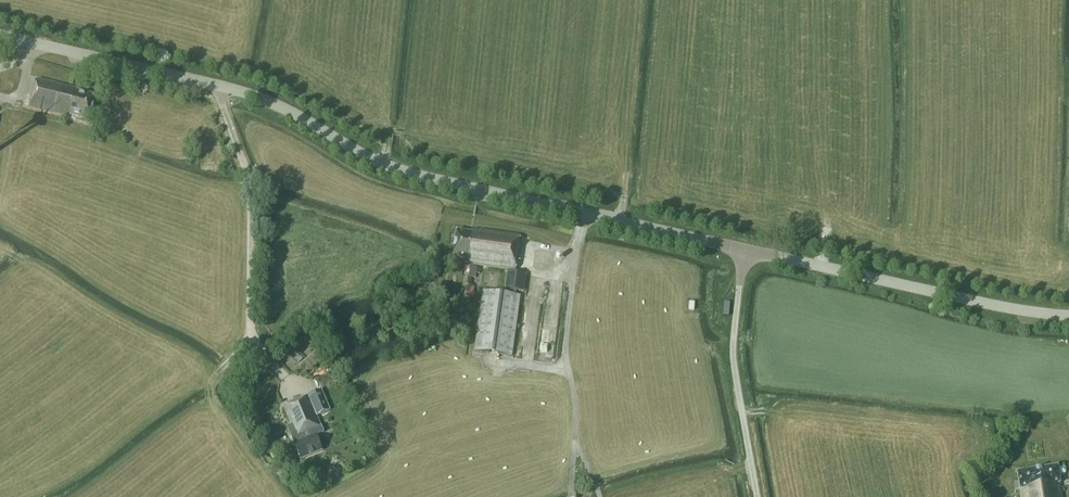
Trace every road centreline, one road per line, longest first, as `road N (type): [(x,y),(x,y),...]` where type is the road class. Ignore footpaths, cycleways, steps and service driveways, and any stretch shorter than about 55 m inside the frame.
road 1 (tertiary): [(0,34),(243,91),(414,173),(745,249)]
road 2 (tertiary): [(745,249),(1068,315)]
road 3 (unclassified): [(745,249),(733,360),(757,496)]
road 4 (track): [(566,360),(576,409),(572,496)]

